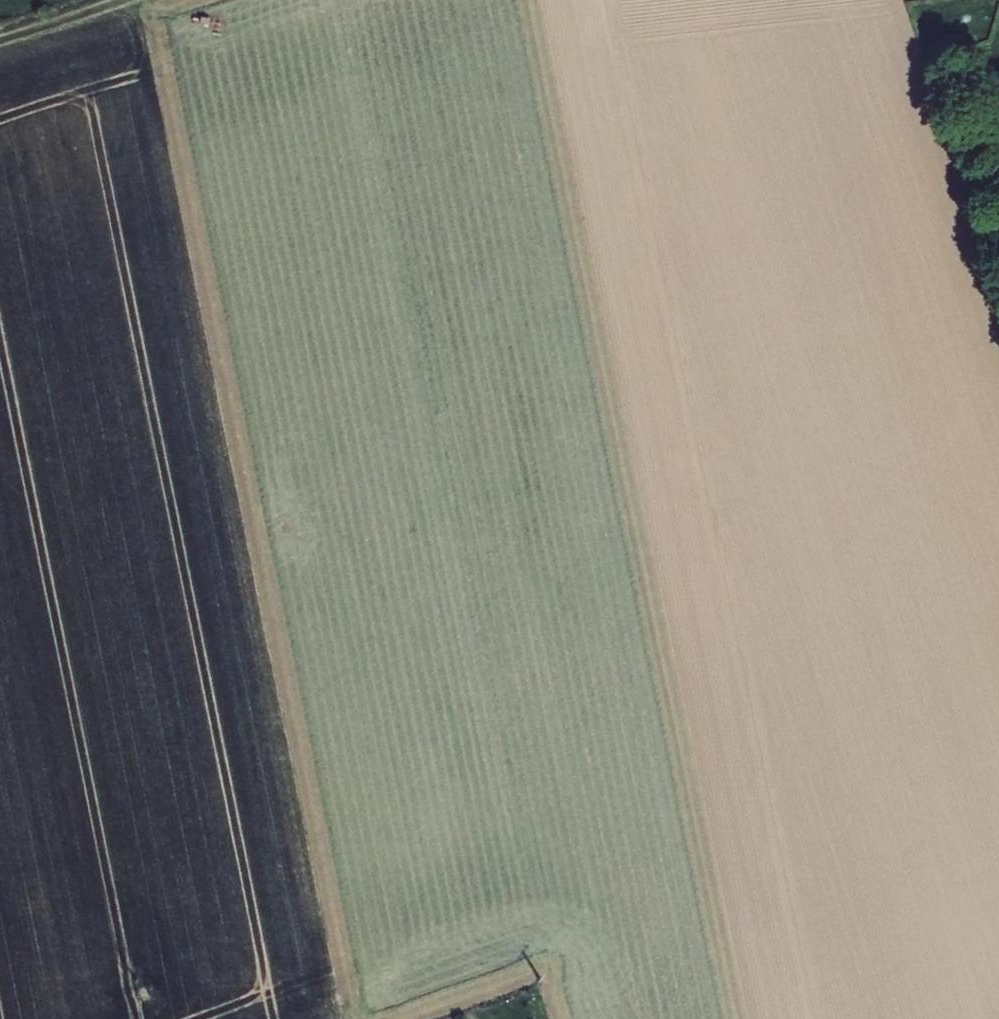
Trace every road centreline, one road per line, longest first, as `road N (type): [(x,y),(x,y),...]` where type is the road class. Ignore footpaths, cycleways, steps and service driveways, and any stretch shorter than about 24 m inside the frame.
road 1 (track): [(0,37),(117,0)]

